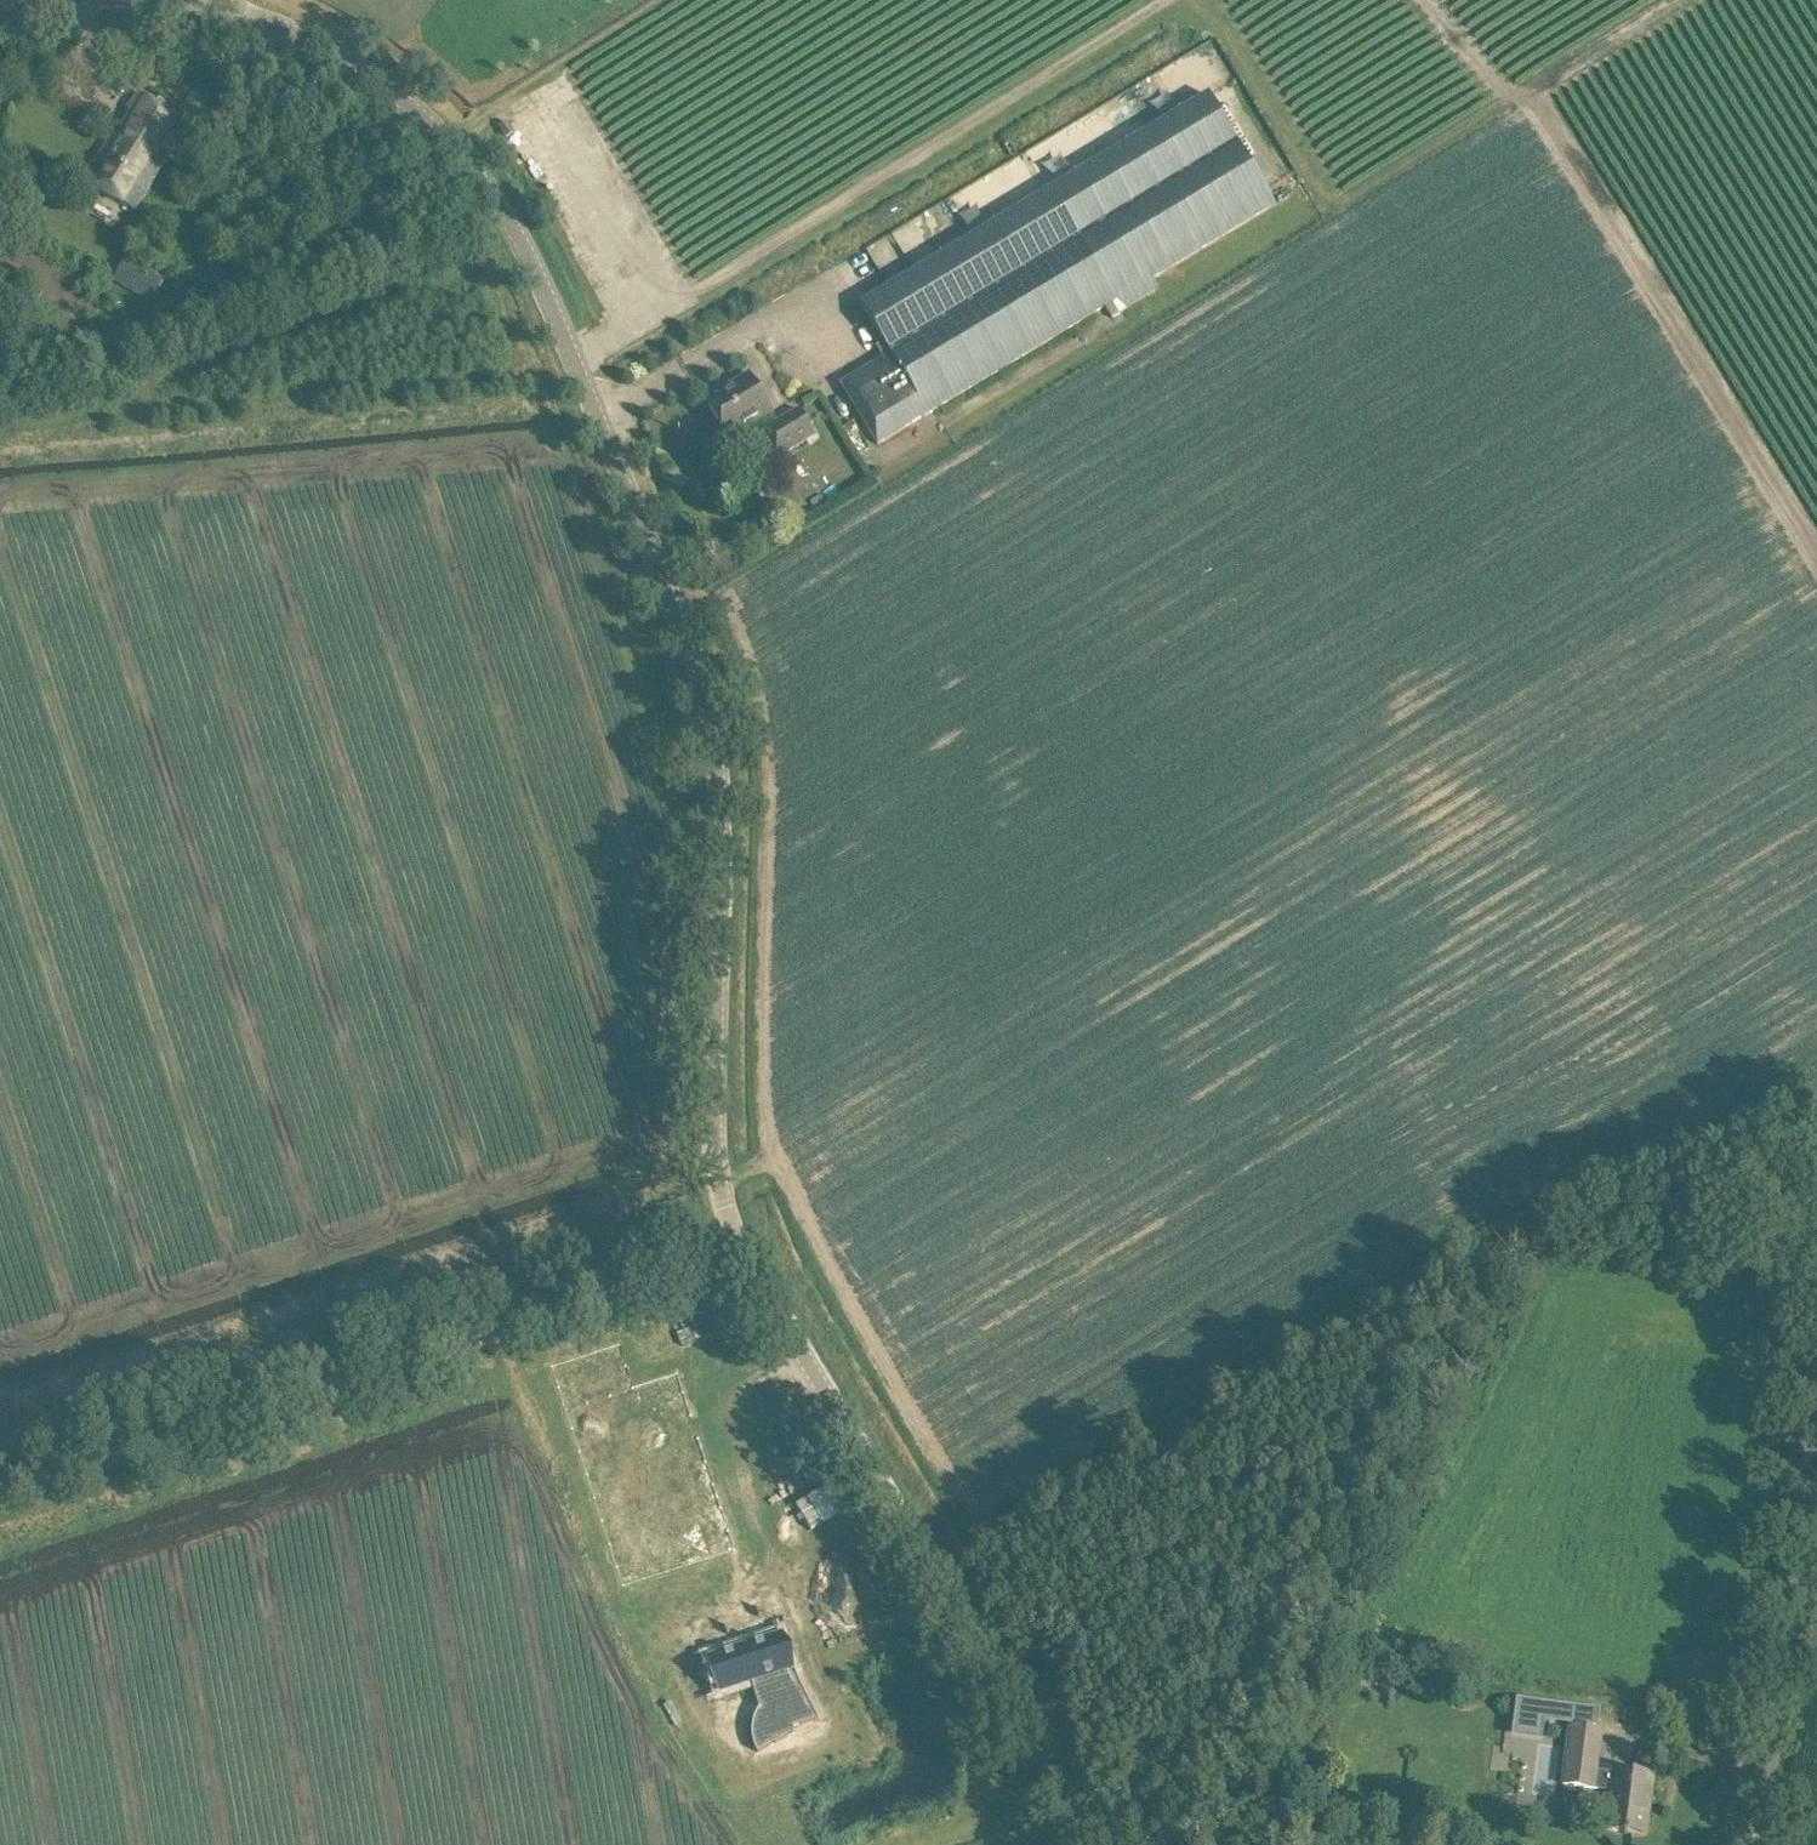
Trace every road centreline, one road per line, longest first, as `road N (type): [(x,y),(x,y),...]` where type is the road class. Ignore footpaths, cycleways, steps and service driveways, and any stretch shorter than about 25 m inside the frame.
road 1 (unclassified): [(744,1252),(721,1196),(714,1128),(721,816),(711,729),(677,613),(524,244),(462,152),(402,97),(294,30),(213,0)]
road 2 (track): [(1816,1067),(1672,1148),(1468,1225),(926,1562)]
road 3 (unclassified): [(0,1487),(744,1252)]
road 4 (unclassified): [(1093,1844),(744,1252)]
road 5 (unclassified): [(1744,1844),(1816,1365)]

